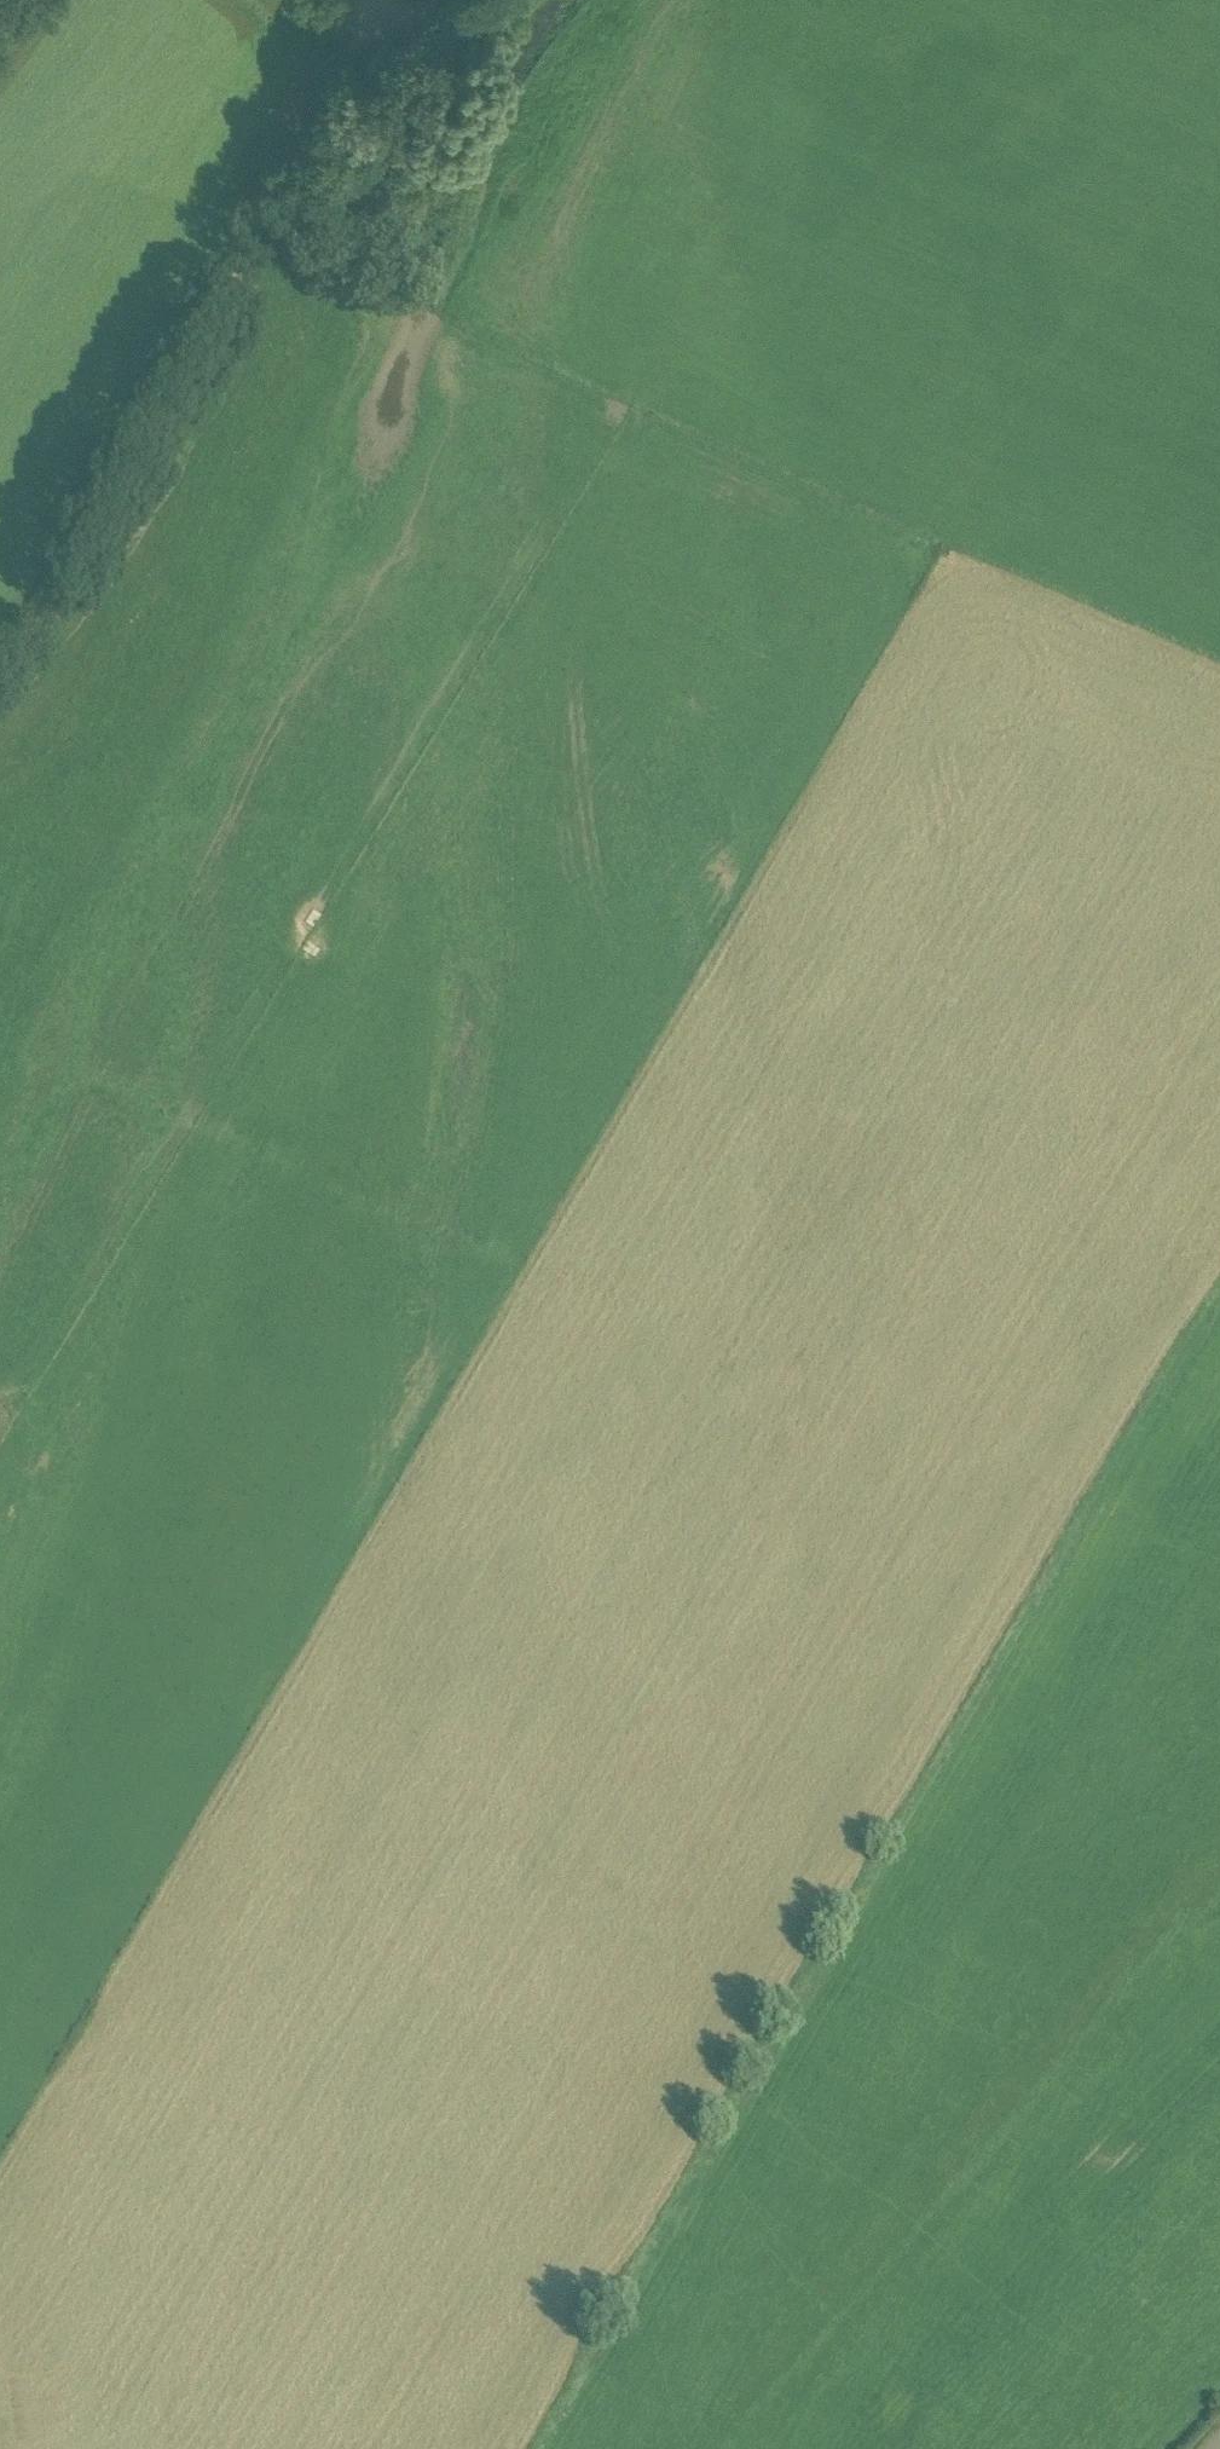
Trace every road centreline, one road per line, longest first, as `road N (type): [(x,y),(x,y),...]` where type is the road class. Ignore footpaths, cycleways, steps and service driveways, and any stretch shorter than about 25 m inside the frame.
road 1 (unclassified): [(0,629),(43,576),(339,35)]

